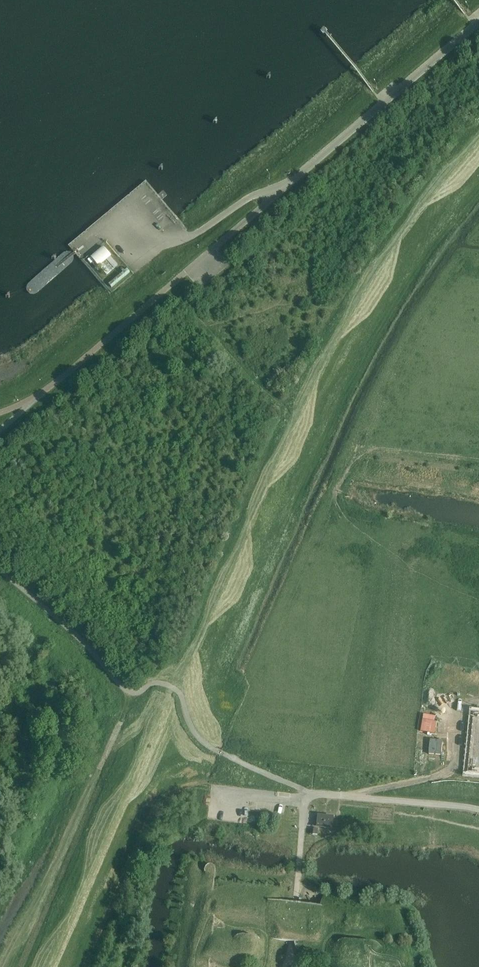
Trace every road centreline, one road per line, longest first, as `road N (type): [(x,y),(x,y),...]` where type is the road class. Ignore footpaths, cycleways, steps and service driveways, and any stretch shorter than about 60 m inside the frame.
road 1 (track): [(478,119),(408,203),(339,304),(169,685)]
road 2 (unclassified): [(0,414),(53,384),(478,22)]
road 3 (track): [(169,685),(124,689),(0,570)]
road 4 (track): [(285,412),(170,285)]
road 5 (track): [(311,794),(478,810)]

